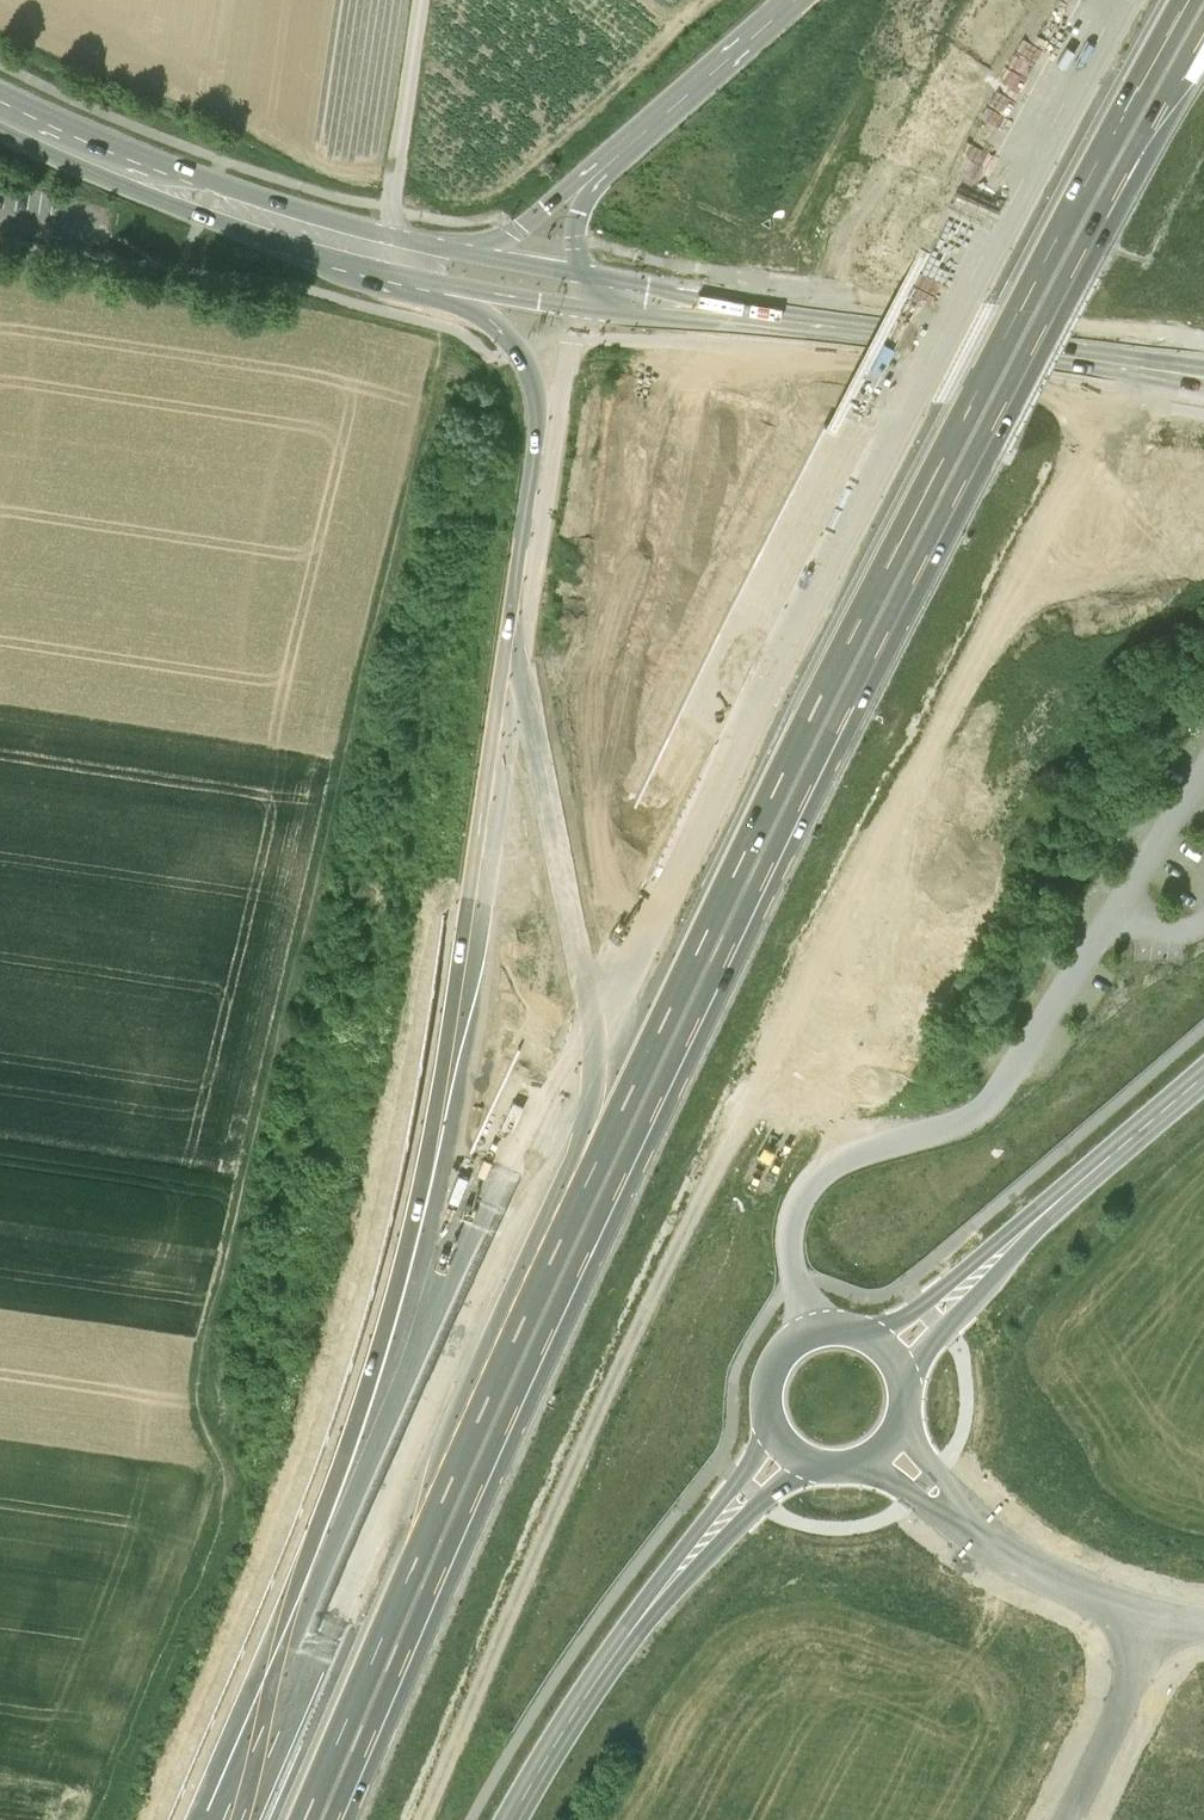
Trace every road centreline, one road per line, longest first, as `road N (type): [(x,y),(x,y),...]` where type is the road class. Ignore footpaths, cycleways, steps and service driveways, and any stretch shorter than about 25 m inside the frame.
road 1 (motorway): [(306,1819),(636,1078),(864,618),(1193,0)]
road 2 (motorway): [(1117,0),(907,390),(521,1180),(241,1819)]
road 3 (motorway): [(547,423),(422,1235),(229,1819)]
road 4 (secondary): [(575,307),(1203,402)]
road 5 (secondary): [(1203,373),(578,274)]
road 6 (secondary): [(470,256),(254,198),(0,89)]
road 7 (secondary): [(0,125),(241,230),(445,283)]
road 8 (tertiary): [(515,1819),(618,1659),(709,1541)]
road 9 (tertiary): [(983,1271),(1203,1076)]
road 10 (motorway): [(793,0),(595,177)]
road 11 (track): [(389,236),(422,0)]
road 12 (tertiary): [(874,1339),(834,1329),(793,1345),(768,1386),(775,1434)]
road 13 (tertiary): [(801,1461),(856,1469),(889,1450),(907,1418),(902,1369)]
road 14 (motorway): [(445,283),(519,349),(547,423)]
road 15 (motorway): [(595,177),(470,256)]
road 16 (secondary): [(445,283),(575,307)]
road 17 (tertiary): [(983,1271),(874,1339)]
road 18 (tertiary): [(902,1369),(961,1309),(983,1271)]
road 19 (tertiary): [(775,1434),(709,1541)]
road 20 (tertiary): [(709,1541),(801,1461)]

